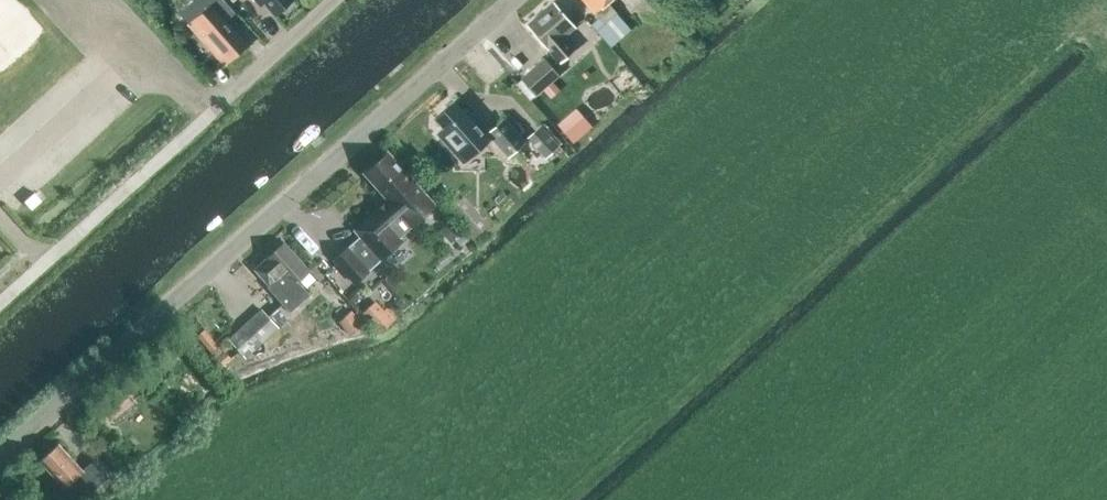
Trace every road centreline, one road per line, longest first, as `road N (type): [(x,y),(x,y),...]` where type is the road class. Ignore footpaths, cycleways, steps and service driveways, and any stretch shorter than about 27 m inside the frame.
road 1 (residential): [(0,464),(526,0)]
road 2 (unclassified): [(0,311),(335,0)]

